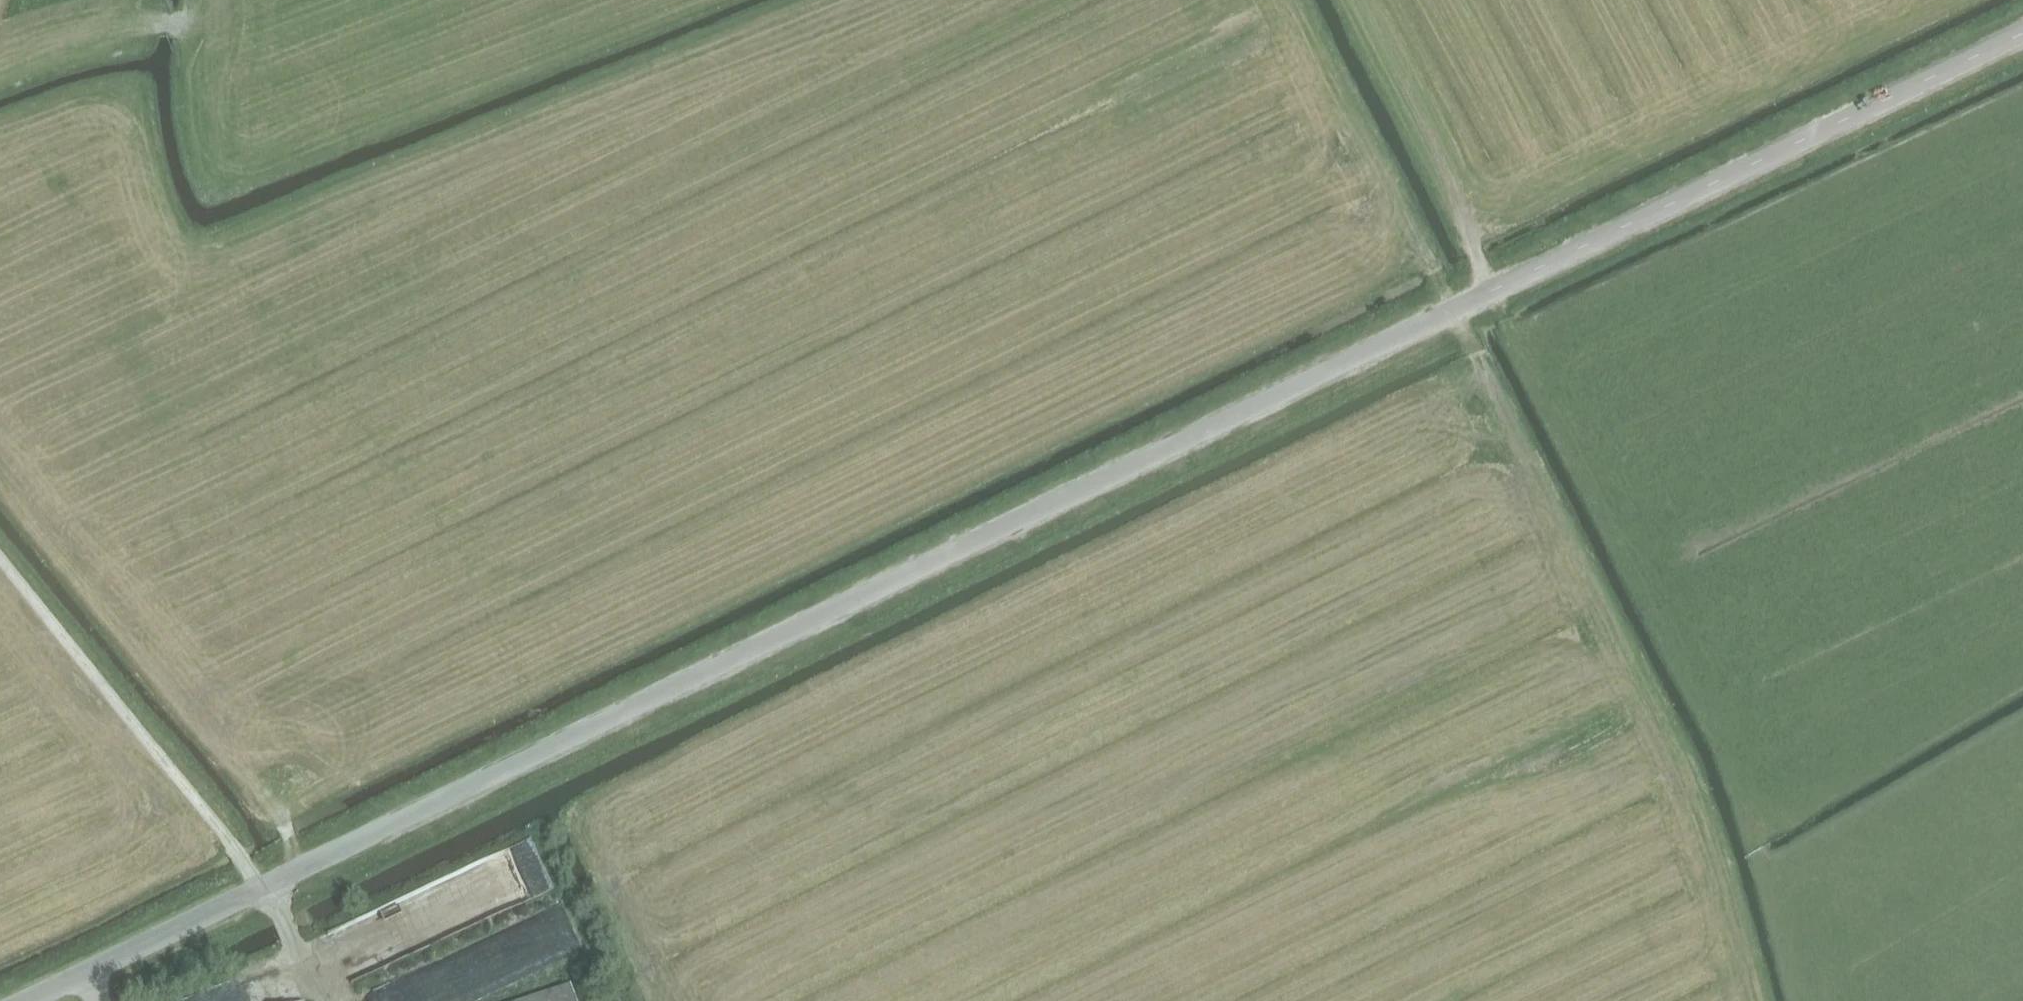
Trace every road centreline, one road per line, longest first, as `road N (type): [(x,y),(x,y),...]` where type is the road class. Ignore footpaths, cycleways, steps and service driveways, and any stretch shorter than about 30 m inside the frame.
road 1 (secondary): [(261,883),(2022,23)]
road 2 (unclassified): [(261,883),(206,788),(0,534)]
road 3 (secondary): [(3,1000),(261,883)]
road 4 (track): [(323,1000),(289,955),(261,883)]

